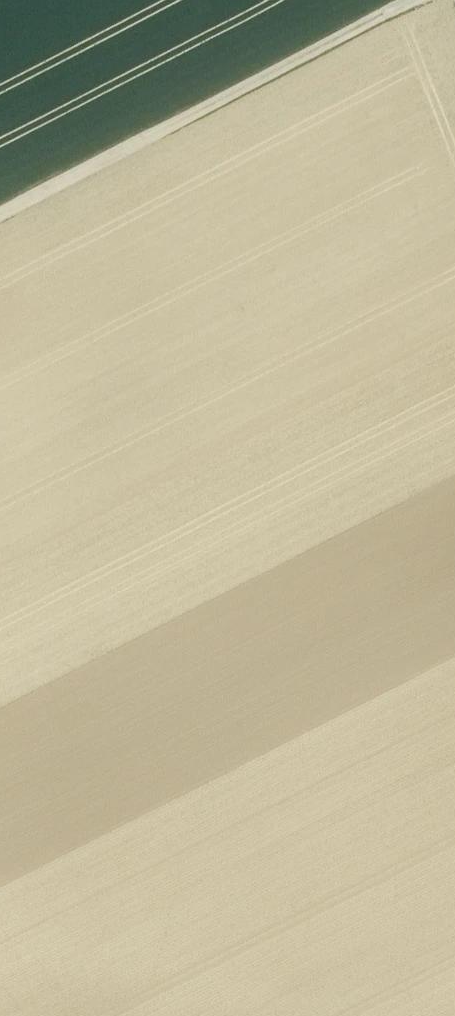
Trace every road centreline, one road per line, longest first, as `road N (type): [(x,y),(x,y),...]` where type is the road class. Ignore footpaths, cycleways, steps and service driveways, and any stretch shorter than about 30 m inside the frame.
road 1 (track): [(0,216),(428,0)]

